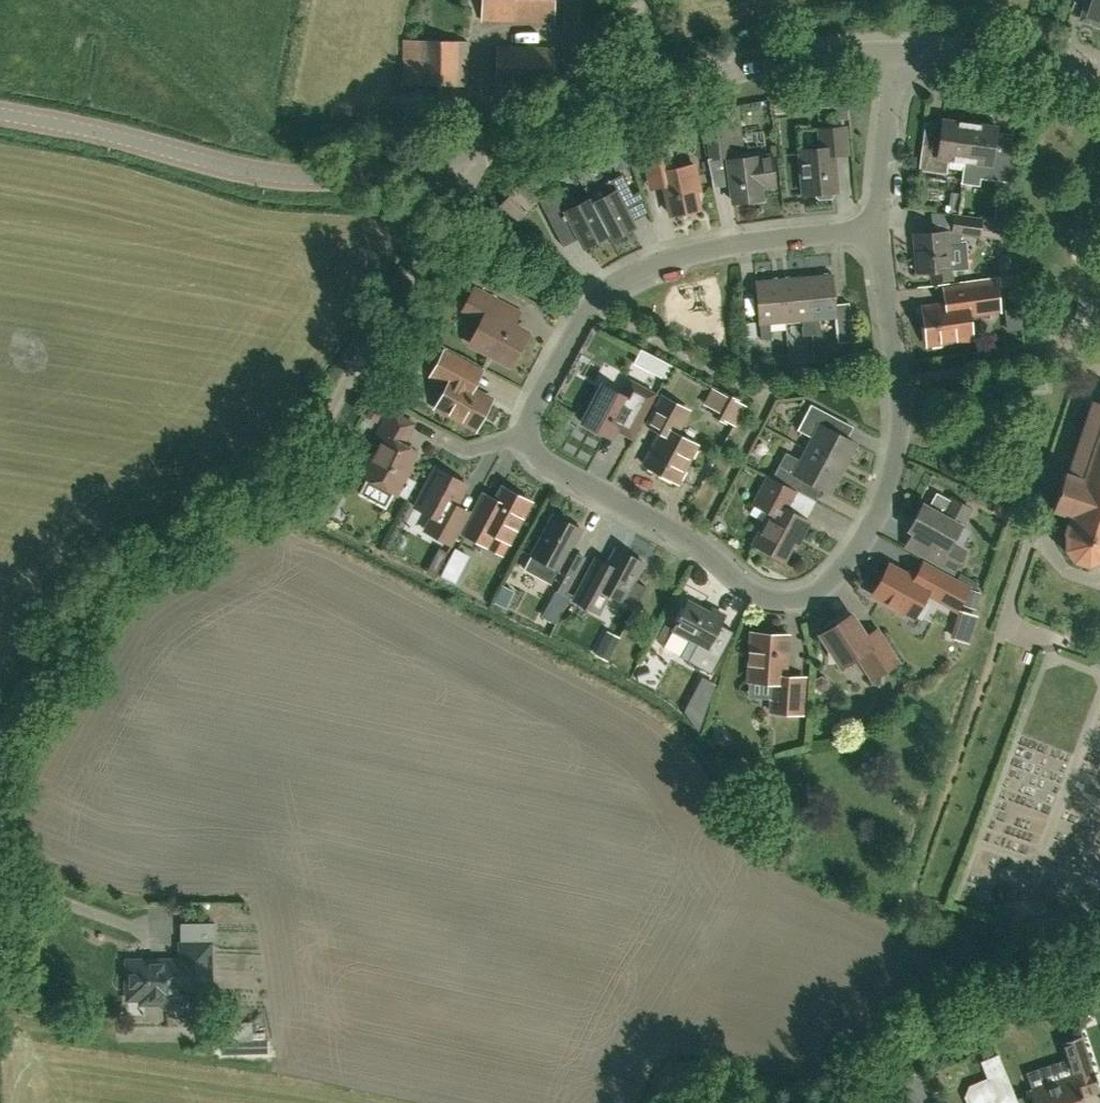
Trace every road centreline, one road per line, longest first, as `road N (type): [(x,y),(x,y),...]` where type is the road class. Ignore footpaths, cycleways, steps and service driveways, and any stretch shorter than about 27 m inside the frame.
road 1 (unclassified): [(0,733),(64,619),(97,582),(187,507),(301,459),(455,211),(463,156)]
road 2 (residential): [(528,435),(541,457),(694,544),(746,594),(800,601),(823,589),(867,536),(897,448),(898,380),(879,226)]
road 3 (tertiary): [(463,156),(294,177),(0,113)]
road 4 (residential): [(528,435),(531,415),(606,283),(669,256),(879,226)]
road 5 (tertiary): [(633,102),(808,59),(898,50)]
road 6 (tertiary): [(1099,87),(898,50)]
road 7 (tertiary): [(633,102),(463,156)]
road 8 (residential): [(879,226),(898,50)]

